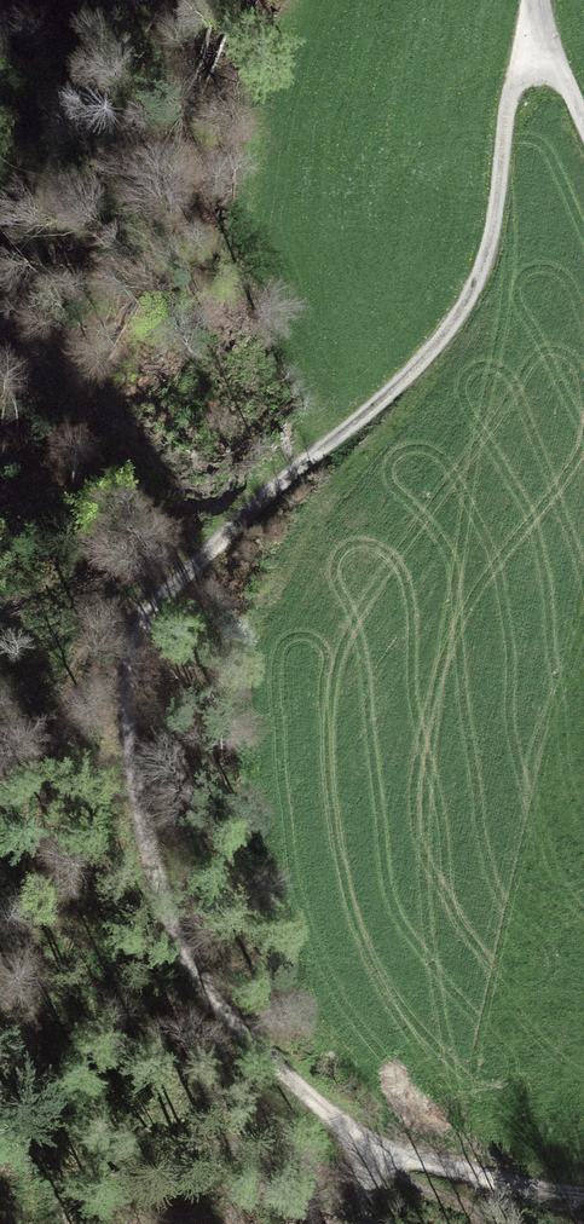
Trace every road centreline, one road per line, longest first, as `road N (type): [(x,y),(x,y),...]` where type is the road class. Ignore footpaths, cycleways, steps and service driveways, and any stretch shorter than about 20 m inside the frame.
road 1 (track): [(532,25),(513,86),(485,250),(450,330),(150,614)]
road 2 (track): [(150,614),(132,649),(131,725),(141,813),(180,938),(244,1034),(297,1090),(377,1146)]
road 3 (track): [(377,1146),(500,1180),(583,1192)]
road 4 (track): [(565,1223),(483,1206),(381,1169)]

